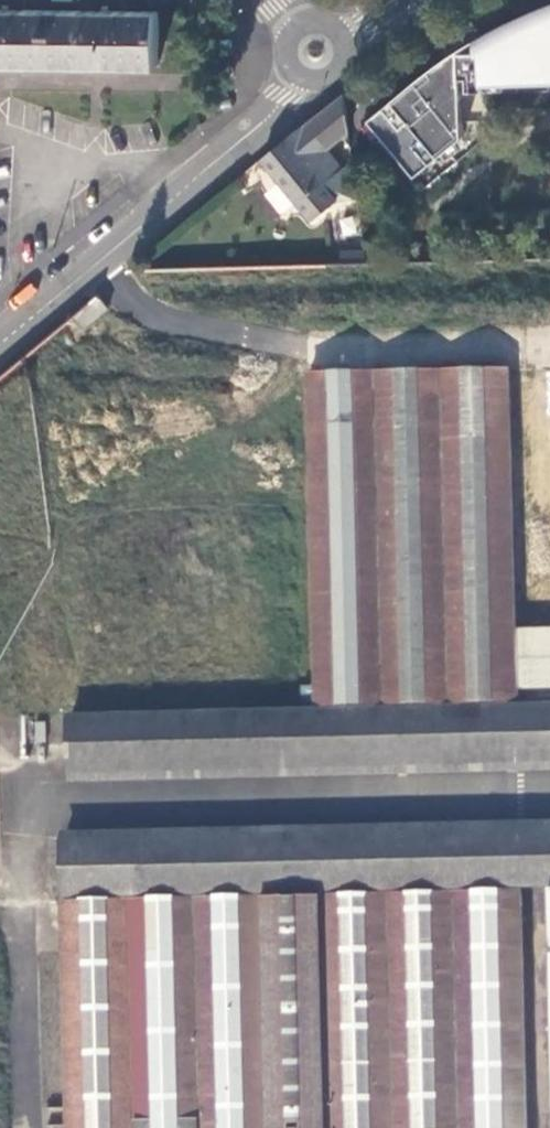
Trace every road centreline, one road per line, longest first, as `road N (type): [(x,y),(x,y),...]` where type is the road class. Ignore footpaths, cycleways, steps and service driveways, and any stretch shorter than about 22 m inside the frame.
road 1 (secondary): [(0,344),(285,98),(317,51)]

